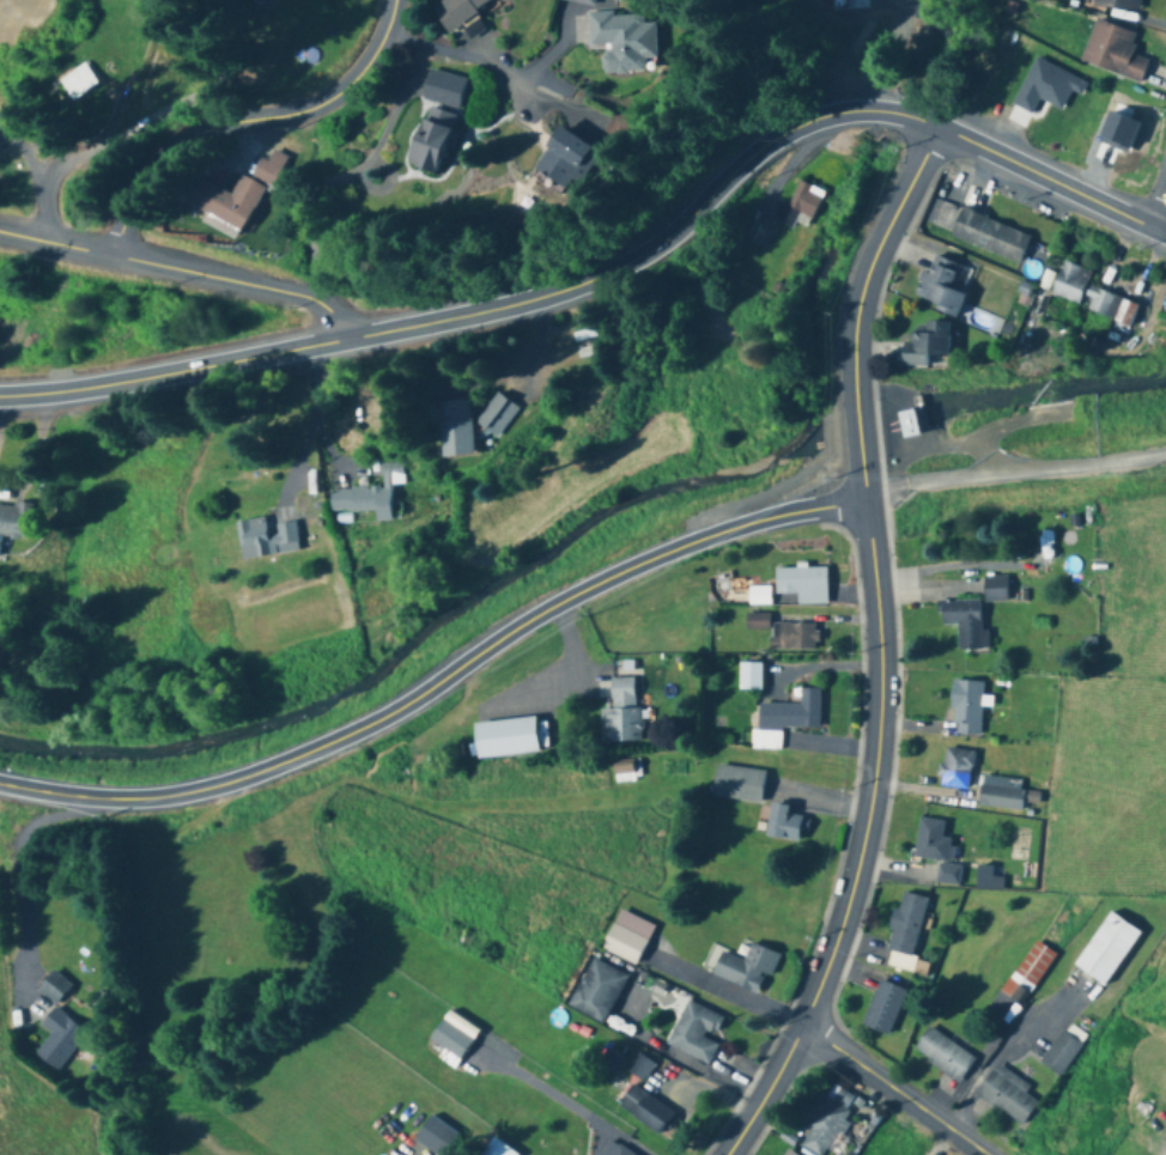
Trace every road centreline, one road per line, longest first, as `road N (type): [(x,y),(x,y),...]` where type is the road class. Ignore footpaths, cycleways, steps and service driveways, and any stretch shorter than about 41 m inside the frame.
road 1 (secondary): [(0,398),(101,387),(516,302),(573,281),(784,134),(840,114),(889,111),(940,126),(1165,233)]
road 2 (residential): [(729,1154),(806,1029),(876,794),(883,685),(855,335),(867,274),(940,126)]
road 3 (residential): [(866,503),(708,540),(588,588),(394,711),(305,756),(205,789),(130,798),(0,780)]
road 4 (residential): [(111,256),(163,159),(202,129),(324,103),(364,77),(387,38),(392,0)]
road 5 (residential): [(348,332),(321,305),(255,284),(0,232)]
road 6 (residential): [(983,1154),(806,1029)]
road 7 (residential): [(43,241),(35,174),(0,126)]

